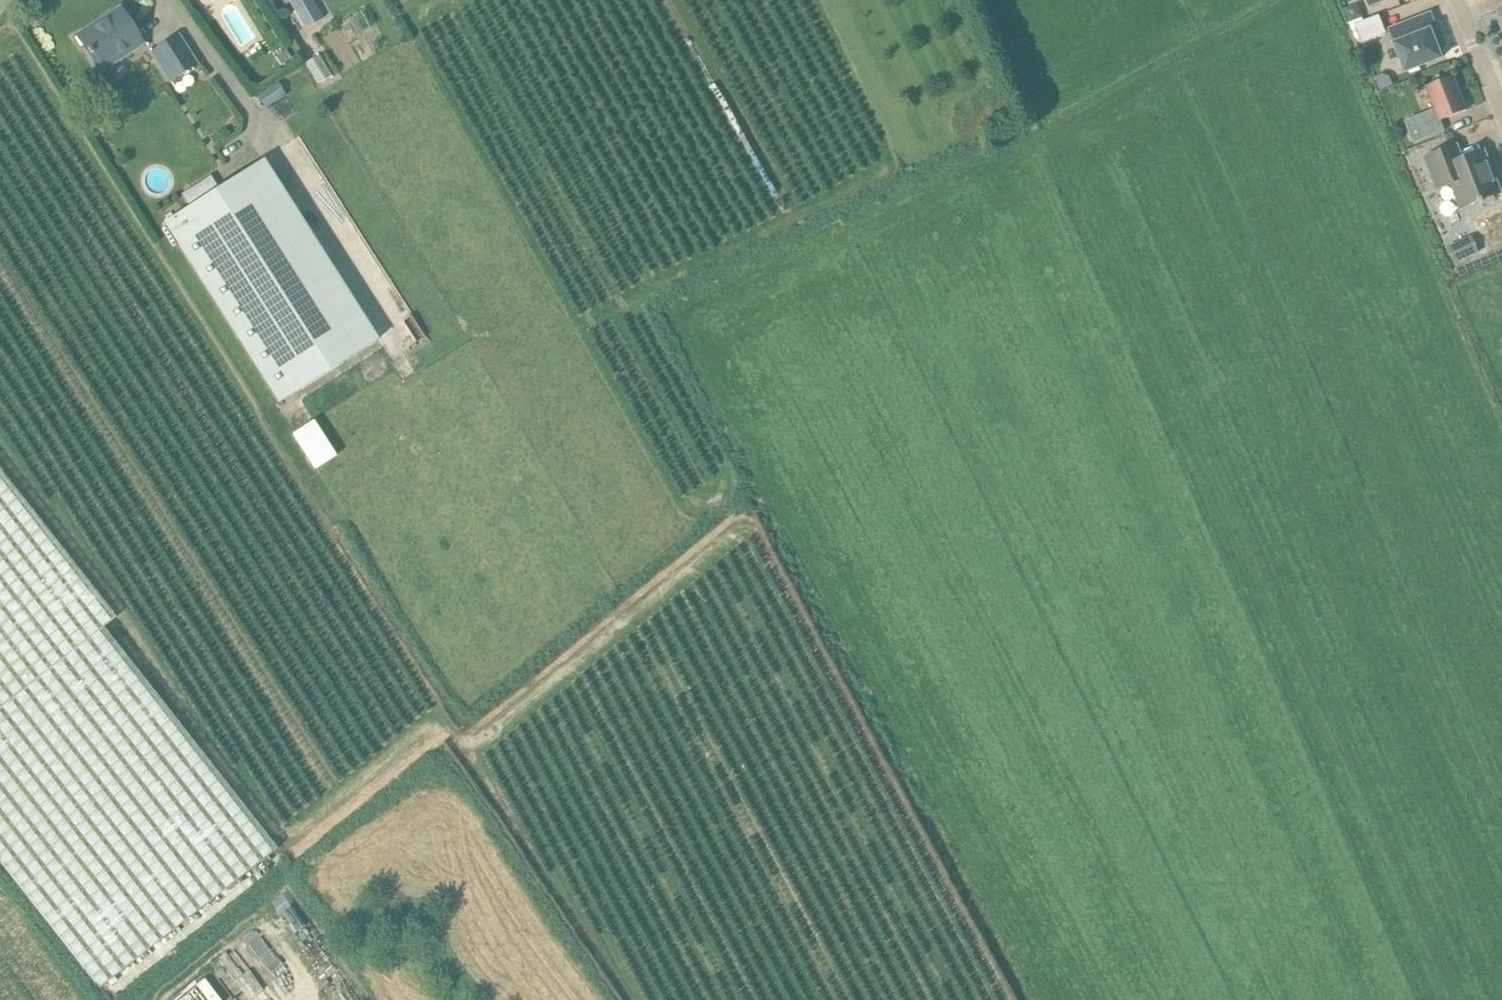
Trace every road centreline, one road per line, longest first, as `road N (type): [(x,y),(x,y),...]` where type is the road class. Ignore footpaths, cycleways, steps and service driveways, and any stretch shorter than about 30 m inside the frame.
road 1 (track): [(0,456),(270,831)]
road 2 (residential): [(1501,118),(1457,0)]

